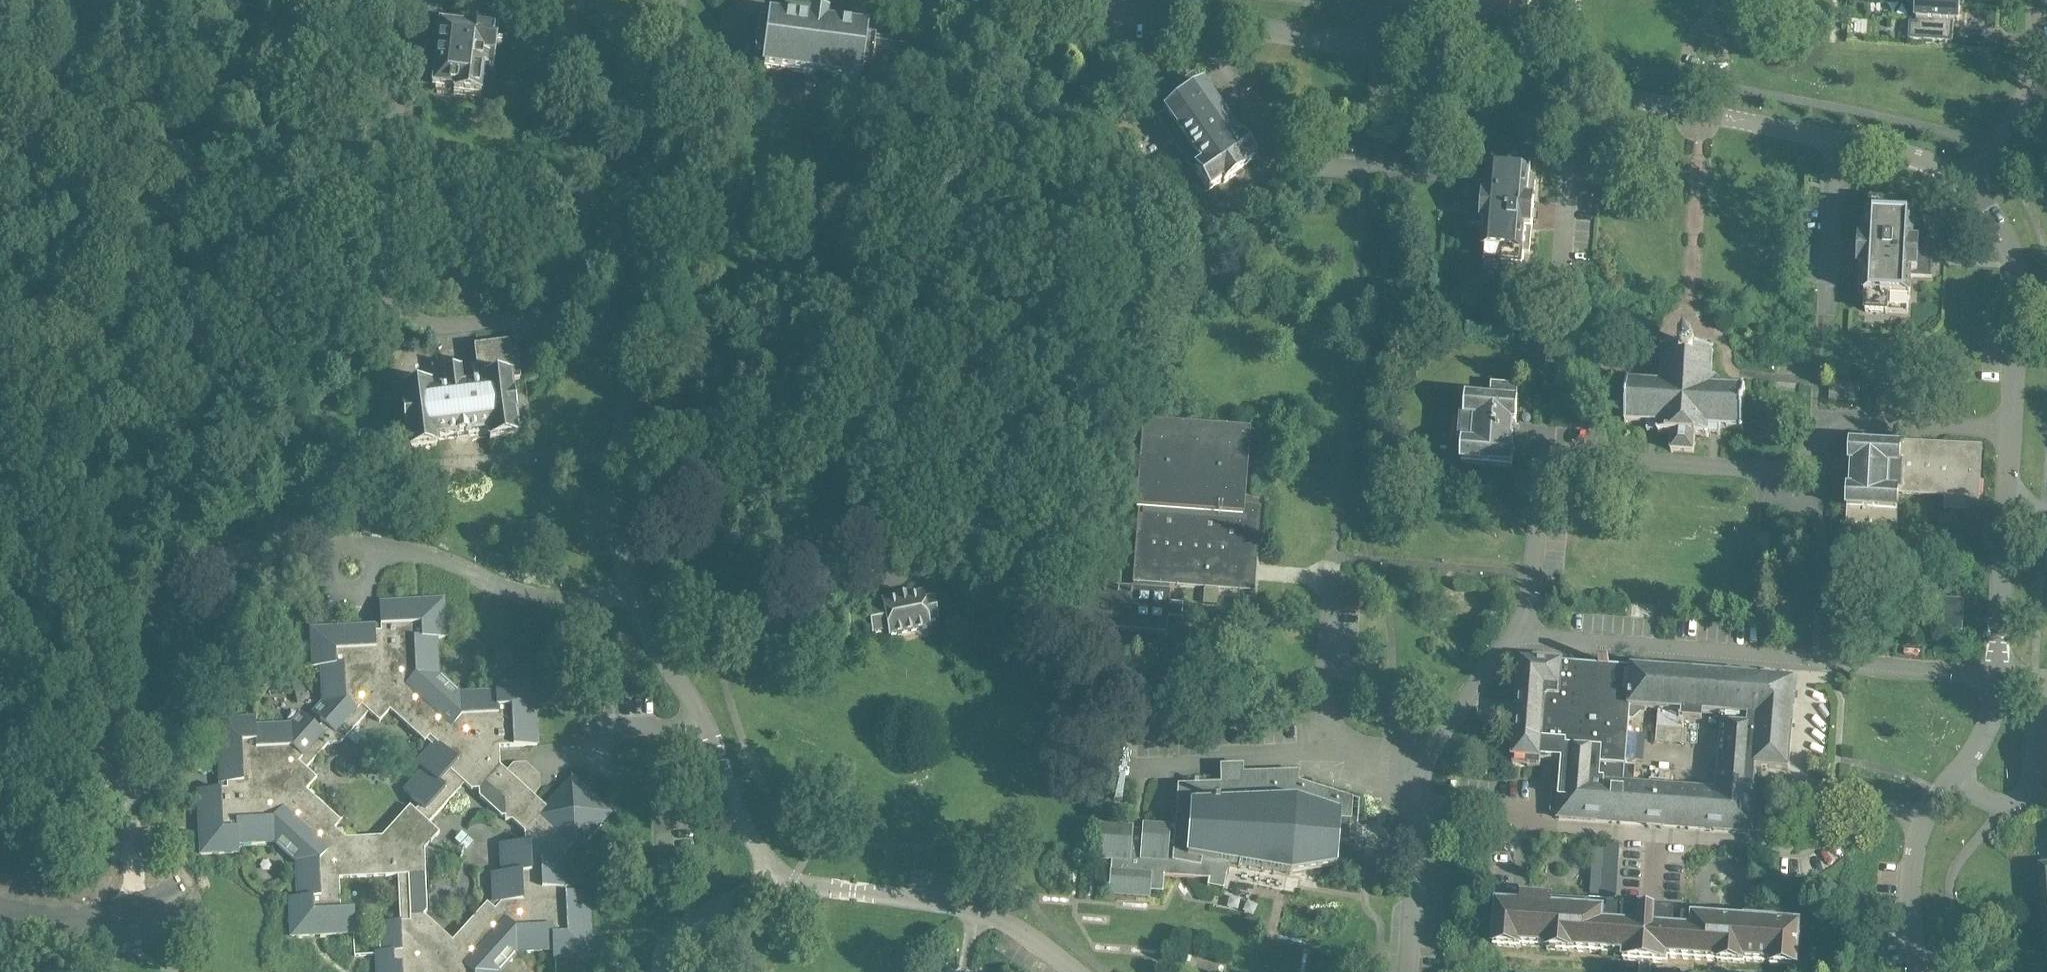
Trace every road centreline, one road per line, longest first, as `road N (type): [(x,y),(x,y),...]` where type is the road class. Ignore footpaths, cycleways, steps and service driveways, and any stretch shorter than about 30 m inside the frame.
road 1 (residential): [(411,0),(381,230),(389,291),(412,315),(440,324),(596,314),(615,324),(627,352),(616,522),(628,591),(702,719)]
road 2 (residential): [(1920,971),(1910,918),(1913,848),(1929,804),(1970,755),(1991,713),(2008,510),(2016,267),(1999,220),(1966,180)]
road 3 (residential): [(1966,180),(1910,153),(1373,45)]
road 4 (residential): [(1074,971),(975,912),(773,874),(732,802),(702,719)]
road 5 (residential): [(1373,45),(1100,0)]
road 6 (residential): [(1966,180),(2028,83),(2038,0)]

